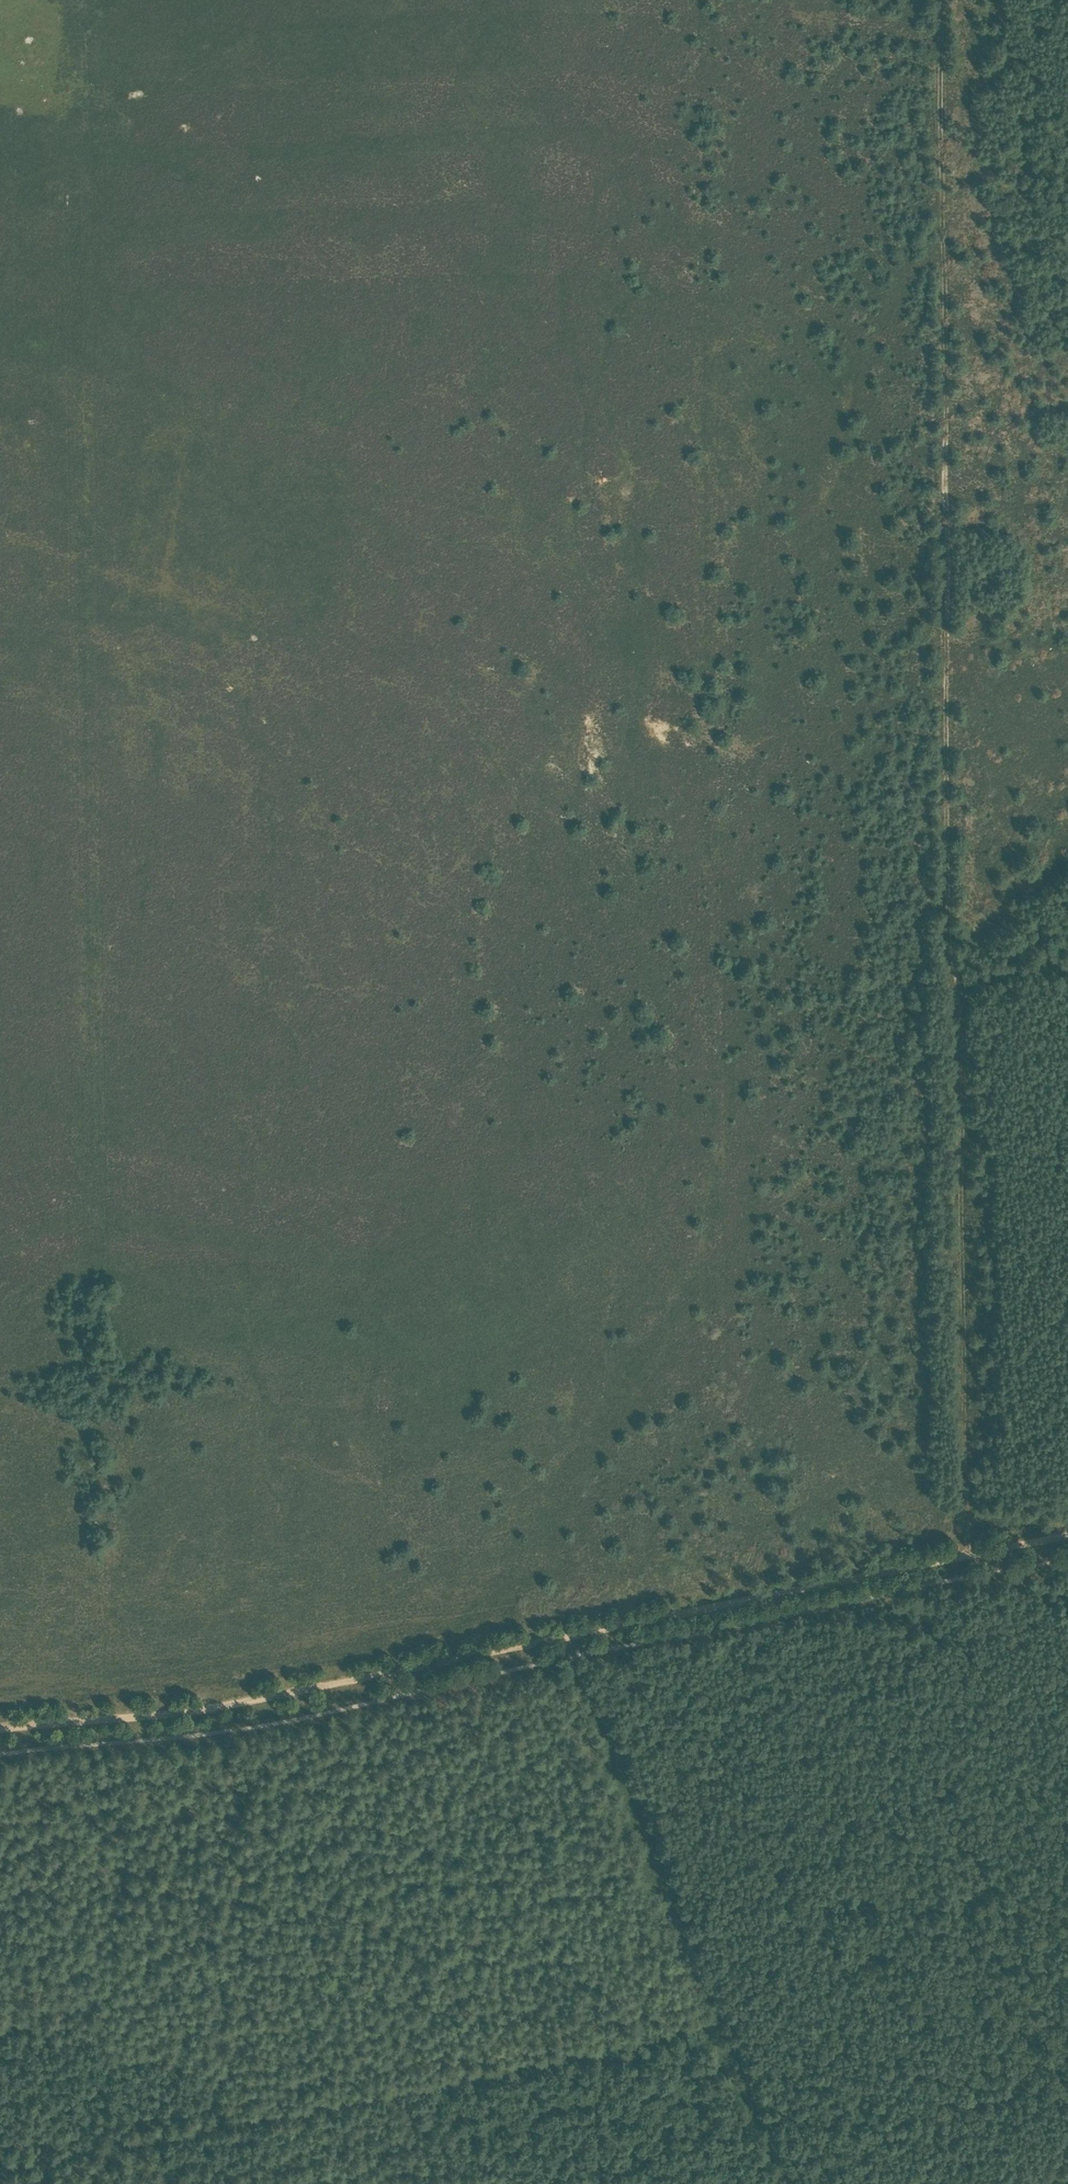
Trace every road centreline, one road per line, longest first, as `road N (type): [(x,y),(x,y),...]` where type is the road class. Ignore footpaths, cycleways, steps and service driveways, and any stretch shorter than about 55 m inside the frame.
road 1 (track): [(0,1729),(227,1709),(1067,1536)]

